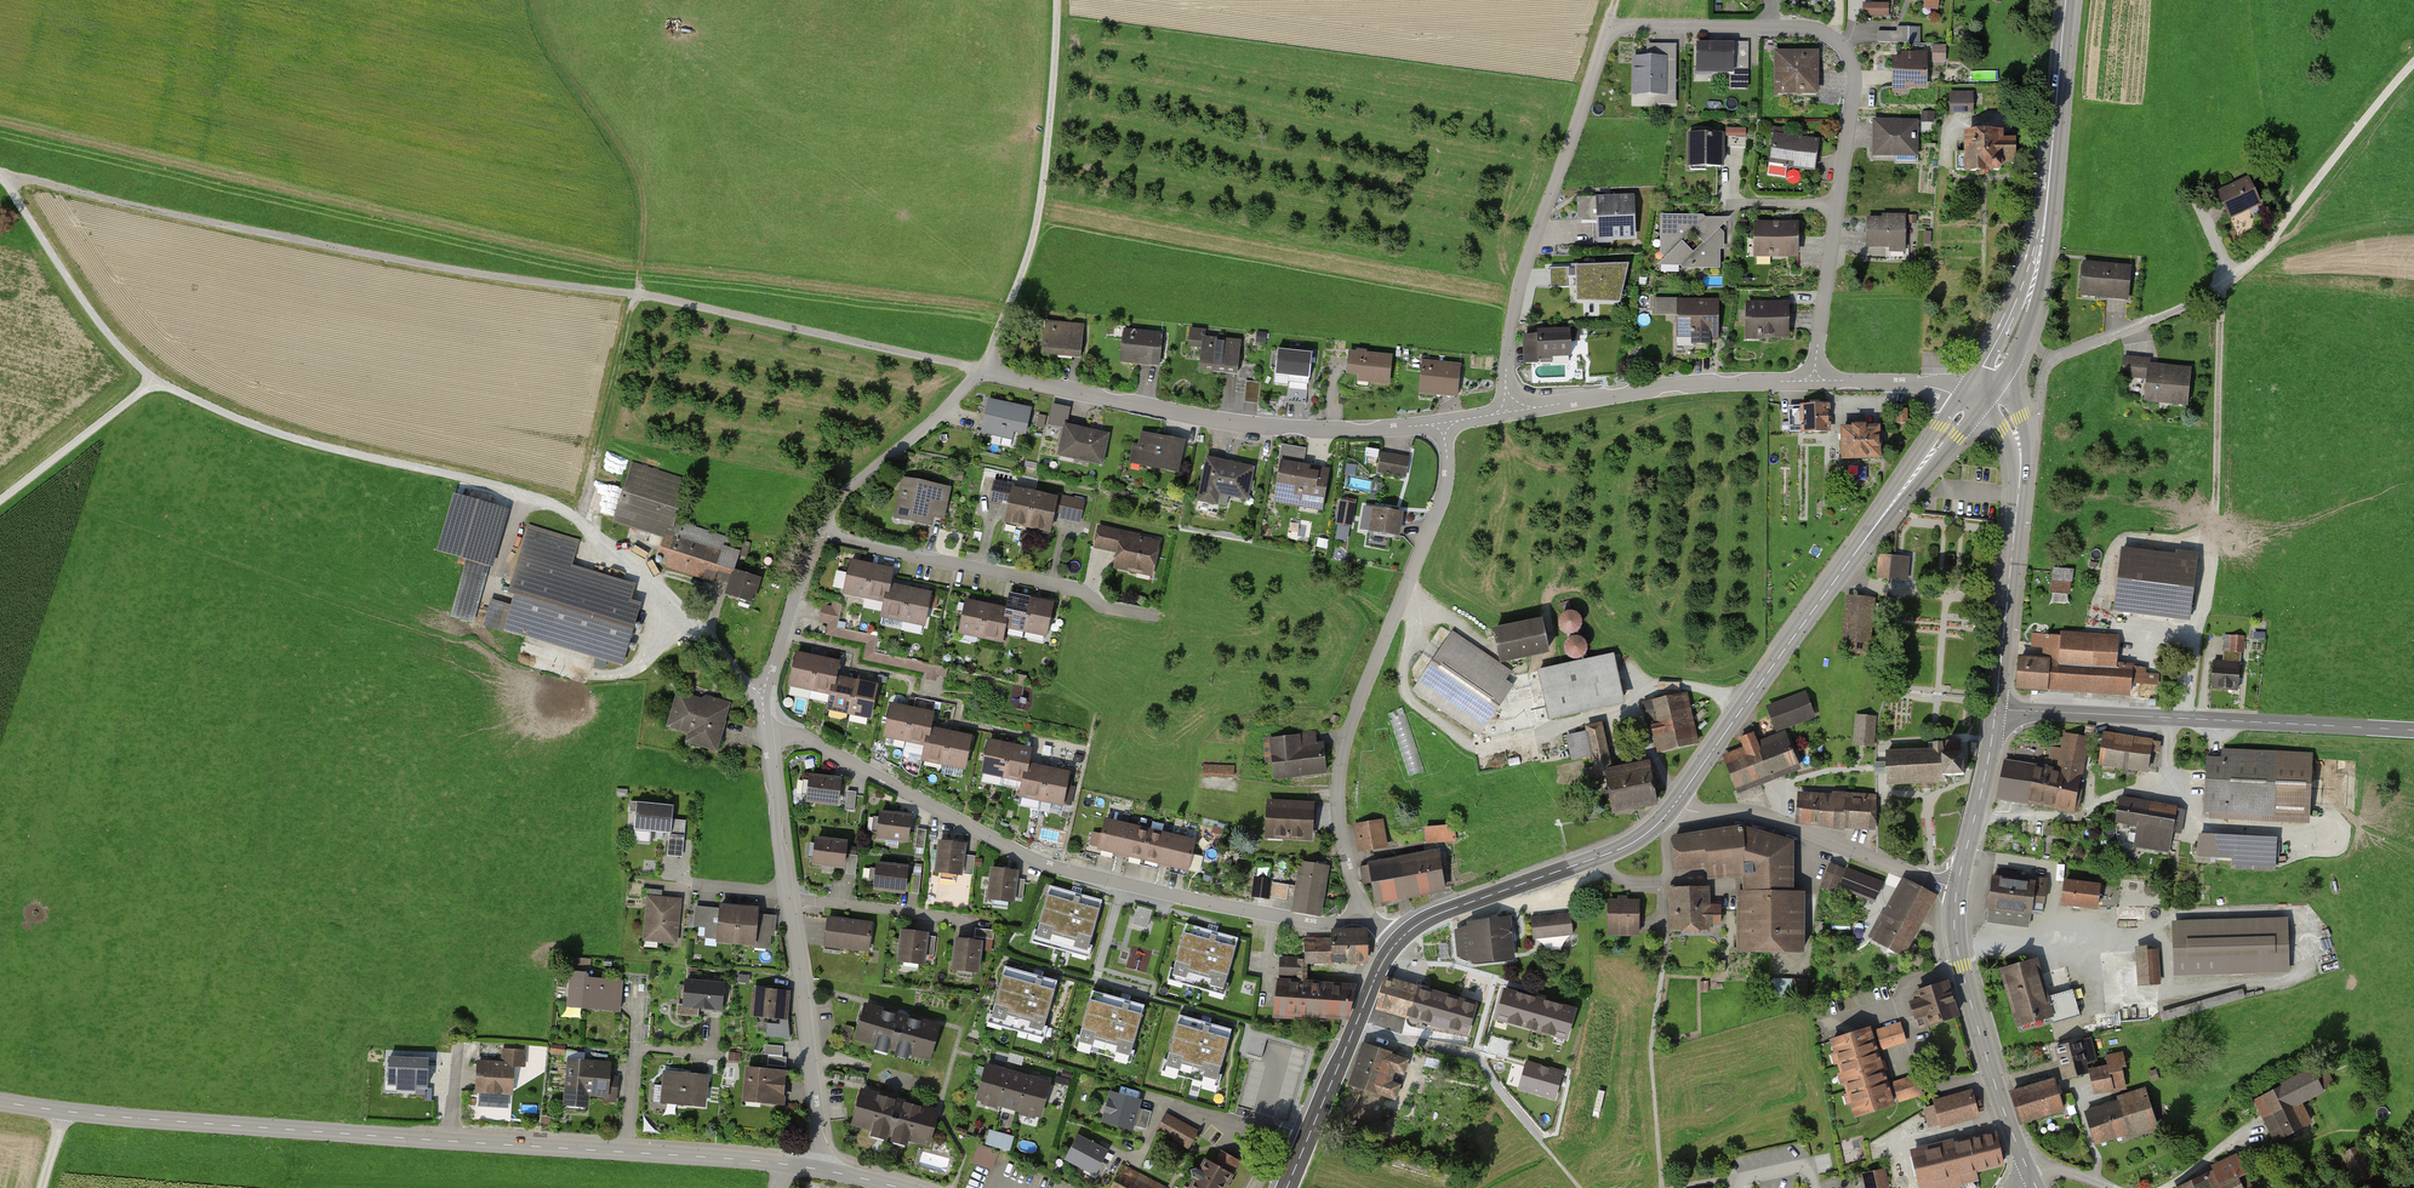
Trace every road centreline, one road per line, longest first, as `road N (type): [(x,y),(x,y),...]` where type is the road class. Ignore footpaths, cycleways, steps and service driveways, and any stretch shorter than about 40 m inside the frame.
road 1 (track): [(4,175),(373,255),(729,311),(980,371),(1039,222),(1056,0)]
road 2 (residential): [(1513,411),(1508,354),(1522,277),(1611,24),(1803,25),(1834,35),(1851,57),(1856,83),(1814,381)]
road 3 (track): [(0,173),(103,328),(155,381),(256,425),(531,496),(630,560)]
road 4 (residential): [(816,534),(839,500),(980,371),(1241,424),(1329,430),(1443,423)]
road 5 (residential): [(766,736),(808,739),(1061,869),(1315,922),(1364,909)]
road 6 (track): [(533,0),(548,42),(641,177),(635,294),(580,523)]
road 7 (residential): [(1364,909),(1338,821),(1342,752),(1441,507),(1443,423)]
road 8 (primary): [(1678,800),(1974,398)]
road 9 (tertiary): [(0,1103),(450,1141)]
road 10 (tertiary): [(2389,729),(1996,709)]
road 11 (tertiary): [(450,1141),(815,1169)]
road 12 (residential): [(816,534),(1072,588),(1102,606),(1159,617)]
road 13 (primary): [(2014,335),(2043,241),(2066,0)]
road 14 (primary): [(1396,941),(1438,914),(1619,850),(1678,800)]
road 15 (tertiary): [(2033,1182),(1997,1090),(1958,955),(1956,890)]
road 16 (residential): [(1513,411),(1673,386),(1814,381)]
road 17 (residential): [(1678,800),(1694,812),(1763,816),(1956,890)]
road 18 (track): [(2222,287),(2278,236),(2413,63)]
road 19 (tertiary): [(1996,709),(2021,472),(2015,432)]
road 20 (residential): [(815,1169),(819,1129),(788,896)]
road 21 (primary): [(1286,1187),(1396,941)]
road 22 (track): [(2212,545),(2222,287)]
road 23 (track): [(155,381),(0,502)]
road 24 (residential): [(630,560),(764,693)]
road 25 (tertiary): [(1956,890),(1996,709)]
road 26 (residential): [(2053,359),(2222,287)]
road 27 (residential): [(788,896),(957,918)]
road 28 (residential): [(764,693),(816,534)]
road 29 (residential): [(1814,381),(1923,383),(1974,398)]
road 30 (residential): [(788,896),(766,736)]

